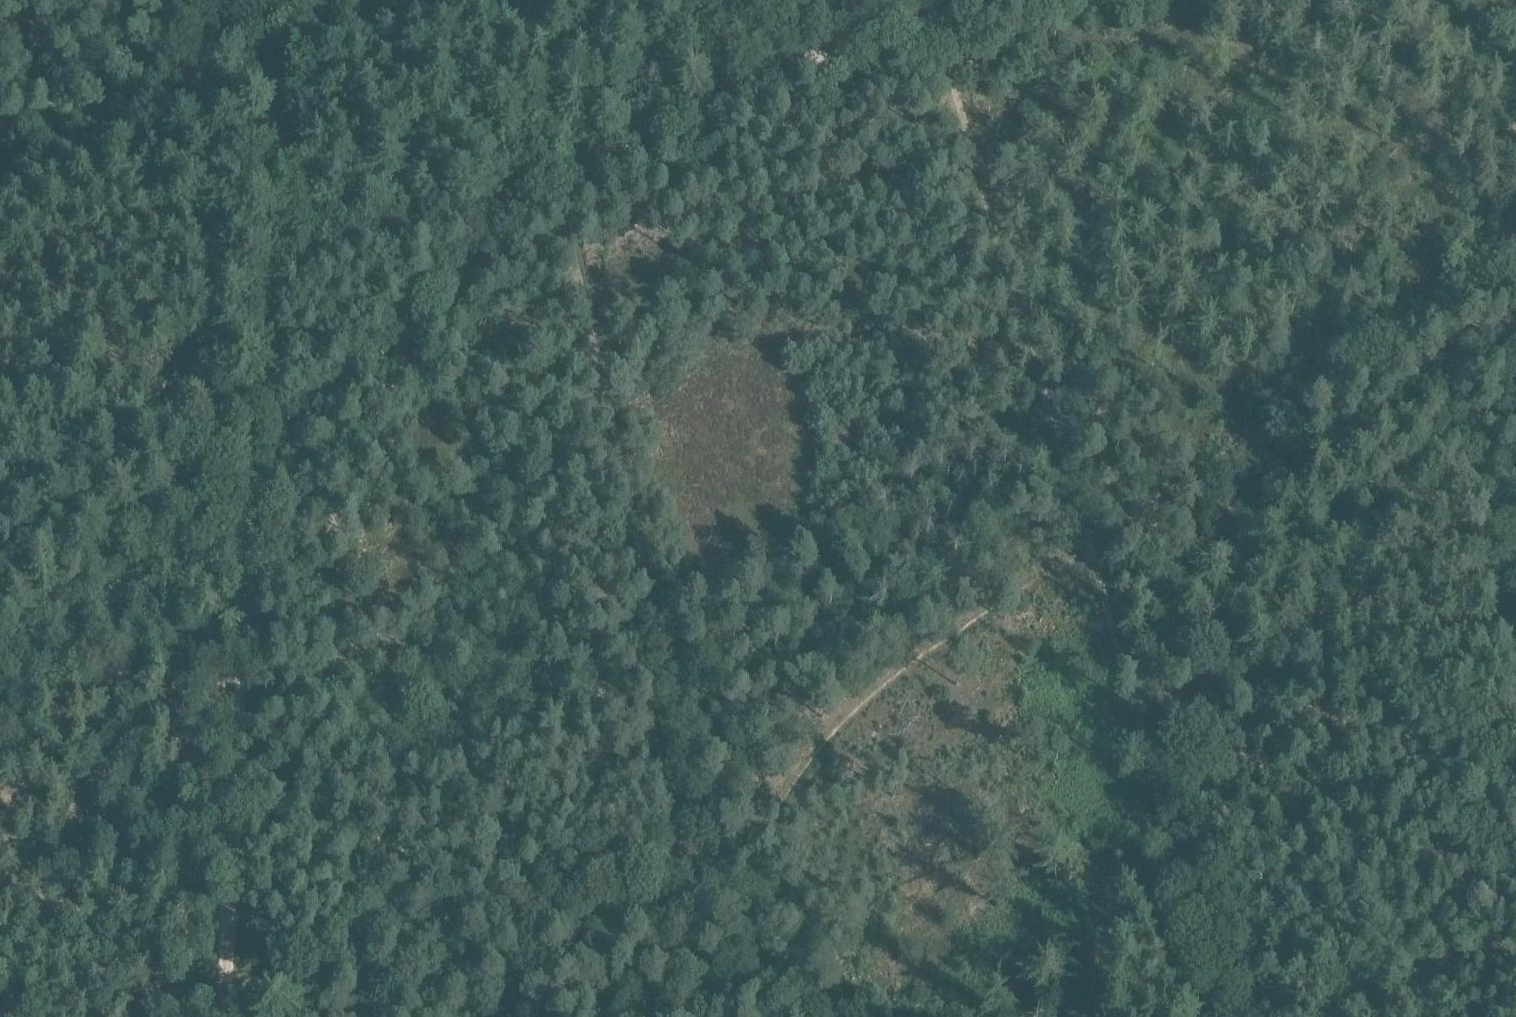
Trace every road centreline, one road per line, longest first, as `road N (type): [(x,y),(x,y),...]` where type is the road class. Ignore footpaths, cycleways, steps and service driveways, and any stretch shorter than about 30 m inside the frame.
road 1 (track): [(702,894),(836,722),(895,674),(1084,554),(1515,243)]
road 2 (track): [(1222,1016),(934,24)]
road 3 (track): [(272,37),(279,190),(272,380),(257,481),(225,1016)]
road 4 (track): [(552,192),(642,571),(664,869),(702,894),(698,1016)]
road 5 (track): [(0,672),(123,588),(257,481),(376,348),(552,192)]
road 6 (track): [(272,37),(630,0)]
road 7 (track): [(552,192),(617,152),(823,66)]
road 8 (track): [(0,38),(114,15),(272,37)]
road 9 (track): [(212,388),(0,367)]

